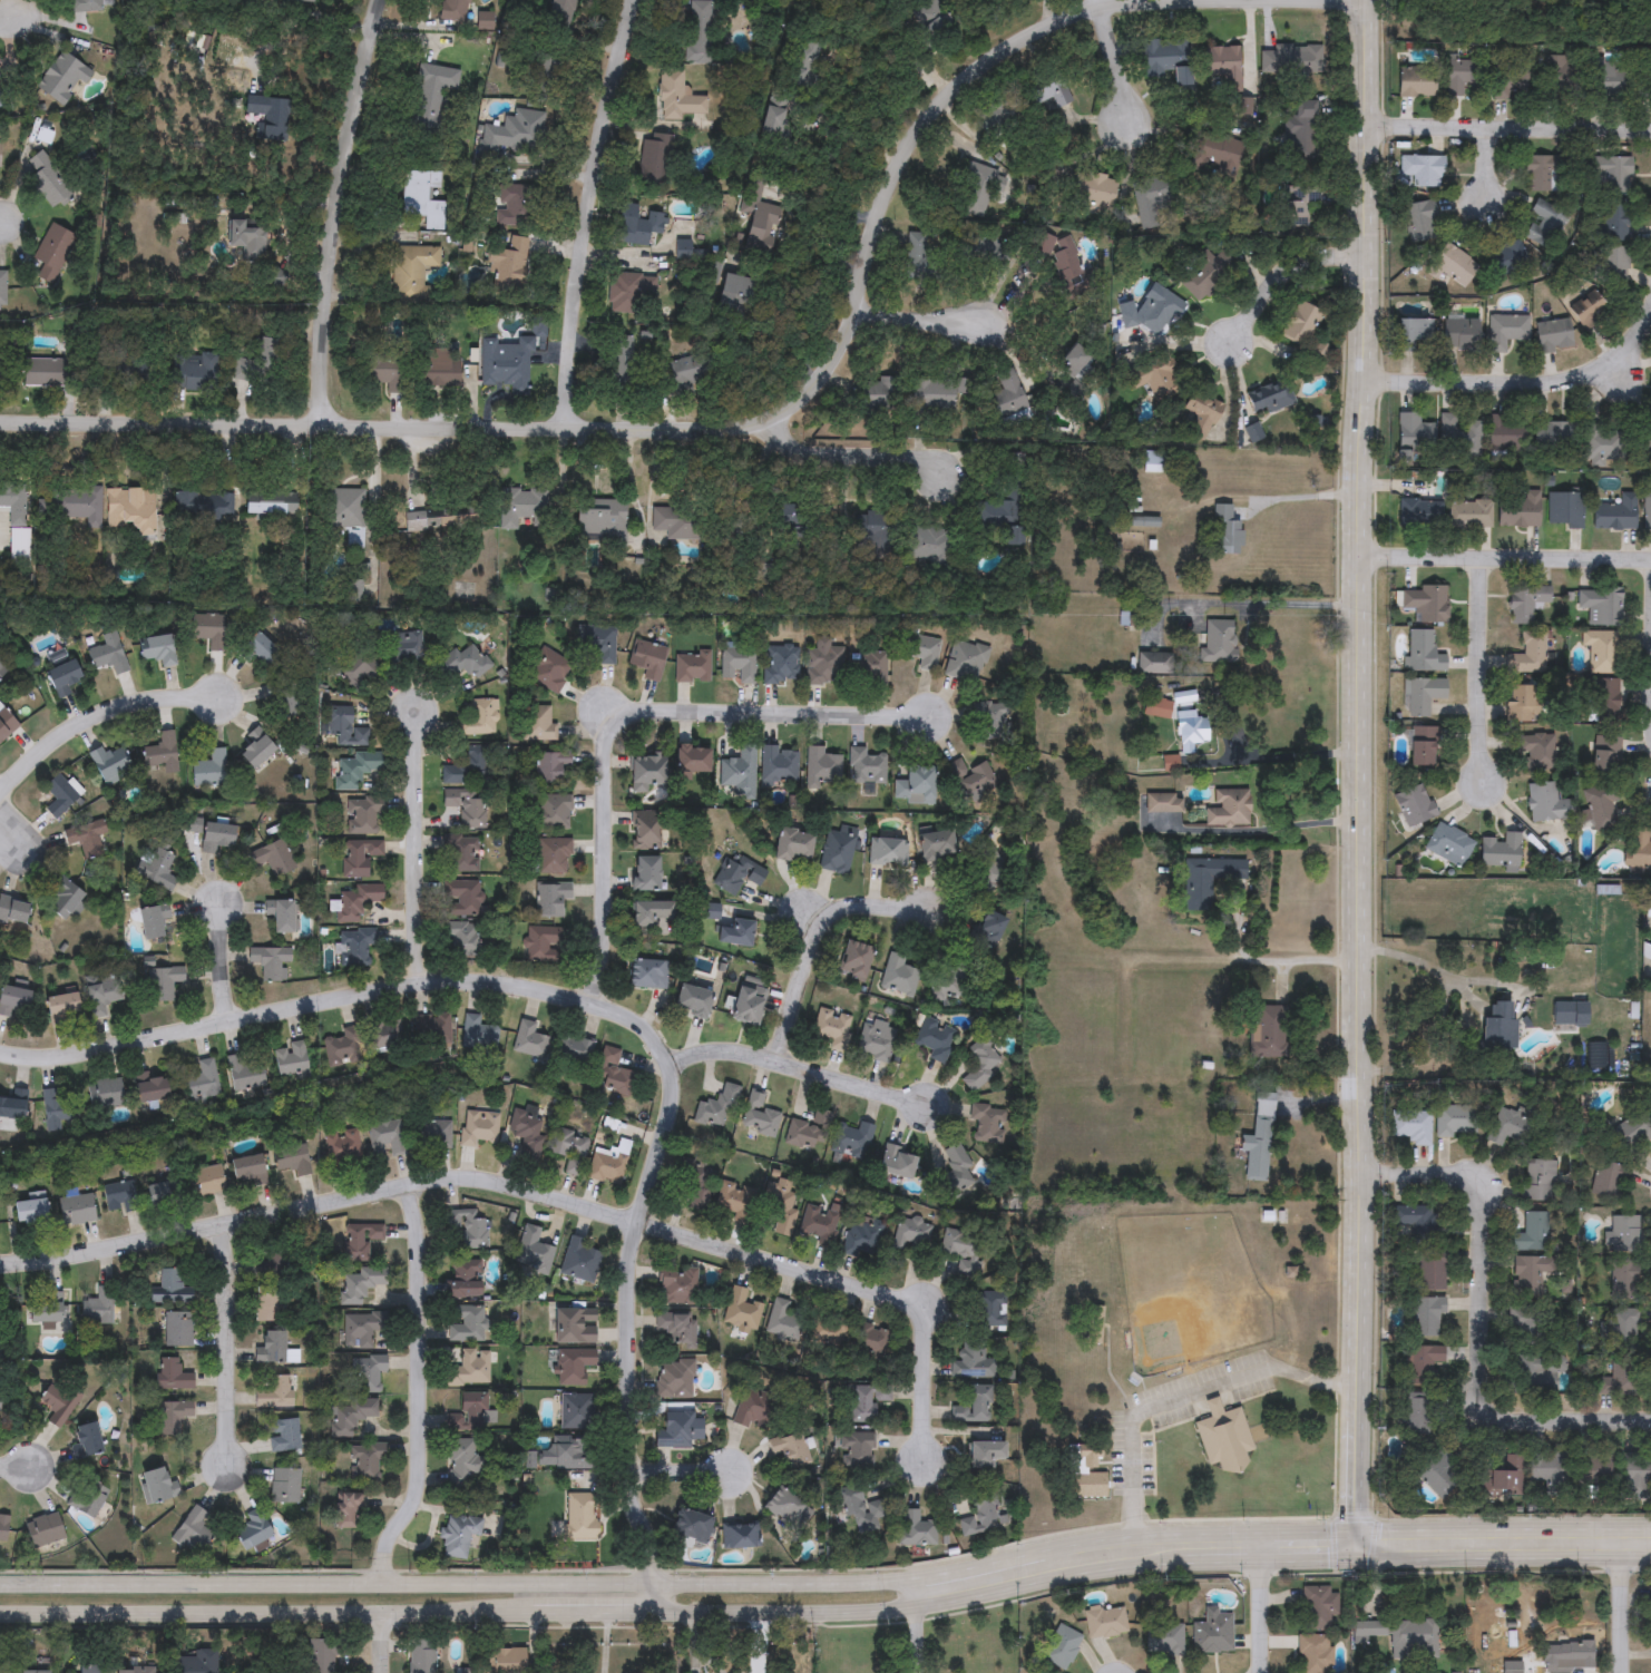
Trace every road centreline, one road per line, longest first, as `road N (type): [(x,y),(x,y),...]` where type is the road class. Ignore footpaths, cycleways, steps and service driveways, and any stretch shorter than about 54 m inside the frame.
road 1 (secondary): [(1372,0),(1361,667),(1366,1171),(1352,1561)]
road 2 (residential): [(1250,0),(1073,19),(971,72),(901,165),(852,323),(825,374),(766,438),(0,423)]
road 3 (tertiary): [(0,1615),(854,1616),(1181,1565),(1352,1561)]
road 4 (tertiary): [(1267,1527),(1134,1532),(841,1581),(0,1580)]
road 5 (residential): [(0,1055),(51,1063),(423,985),(482,986),(592,1006),(646,1036),(668,1065),(670,1089),(631,1262),(626,1470),(644,1527),(655,1616)]
road 6 (residential): [(925,1488),(926,1338),(911,1311),(814,1270),(478,1177),(426,1177),(108,1249),(0,1261)]
road 7 (residential): [(932,720),(674,715),(615,727),(606,744),(604,930),(592,1006)]
road 8 (residential): [(1366,1171),(1476,1171),(1483,1214),(1478,1400),(1650,1412)]
road 9 (residential): [(632,0),(606,94),(561,437)]
road 10 (residential): [(380,0),(334,243),(321,427)]
road 11 (residential): [(417,1180),(420,1494),(389,1544),(382,1581)]
road 12 (residential): [(1650,326),(1620,376),(1585,392),(1366,388)]
road 13 (secondary): [(1650,1527),(1350,1526)]
road 14 (secondary): [(1352,1561),(1650,1558)]
road 15 (residential): [(1650,558),(1362,552)]
road 16 (residential): [(1650,131),(1372,127)]
road 17 (residential): [(416,986),(420,713)]
road 18 (residential): [(782,1073),(805,966),(824,923),(851,906),(932,912)]
road 19 (residential): [(668,1065),(743,1063),(924,1107)]
road 20 (residential): [(0,792),(57,738),(101,712),(221,701)]
road 21 (residential): [(1476,556),(1483,802)]
road 22 (residential): [(231,1223),(225,1465)]
road 23 (residential): [(948,451),(766,438)]
road 24 (residential): [(1369,243),(1284,266),(1234,333)]
road 25 (residential): [(990,316),(846,336)]
road 26 (residential): [(1267,1527),(1261,1672)]
road 27 (residential): [(1624,1527),(1620,1672)]

